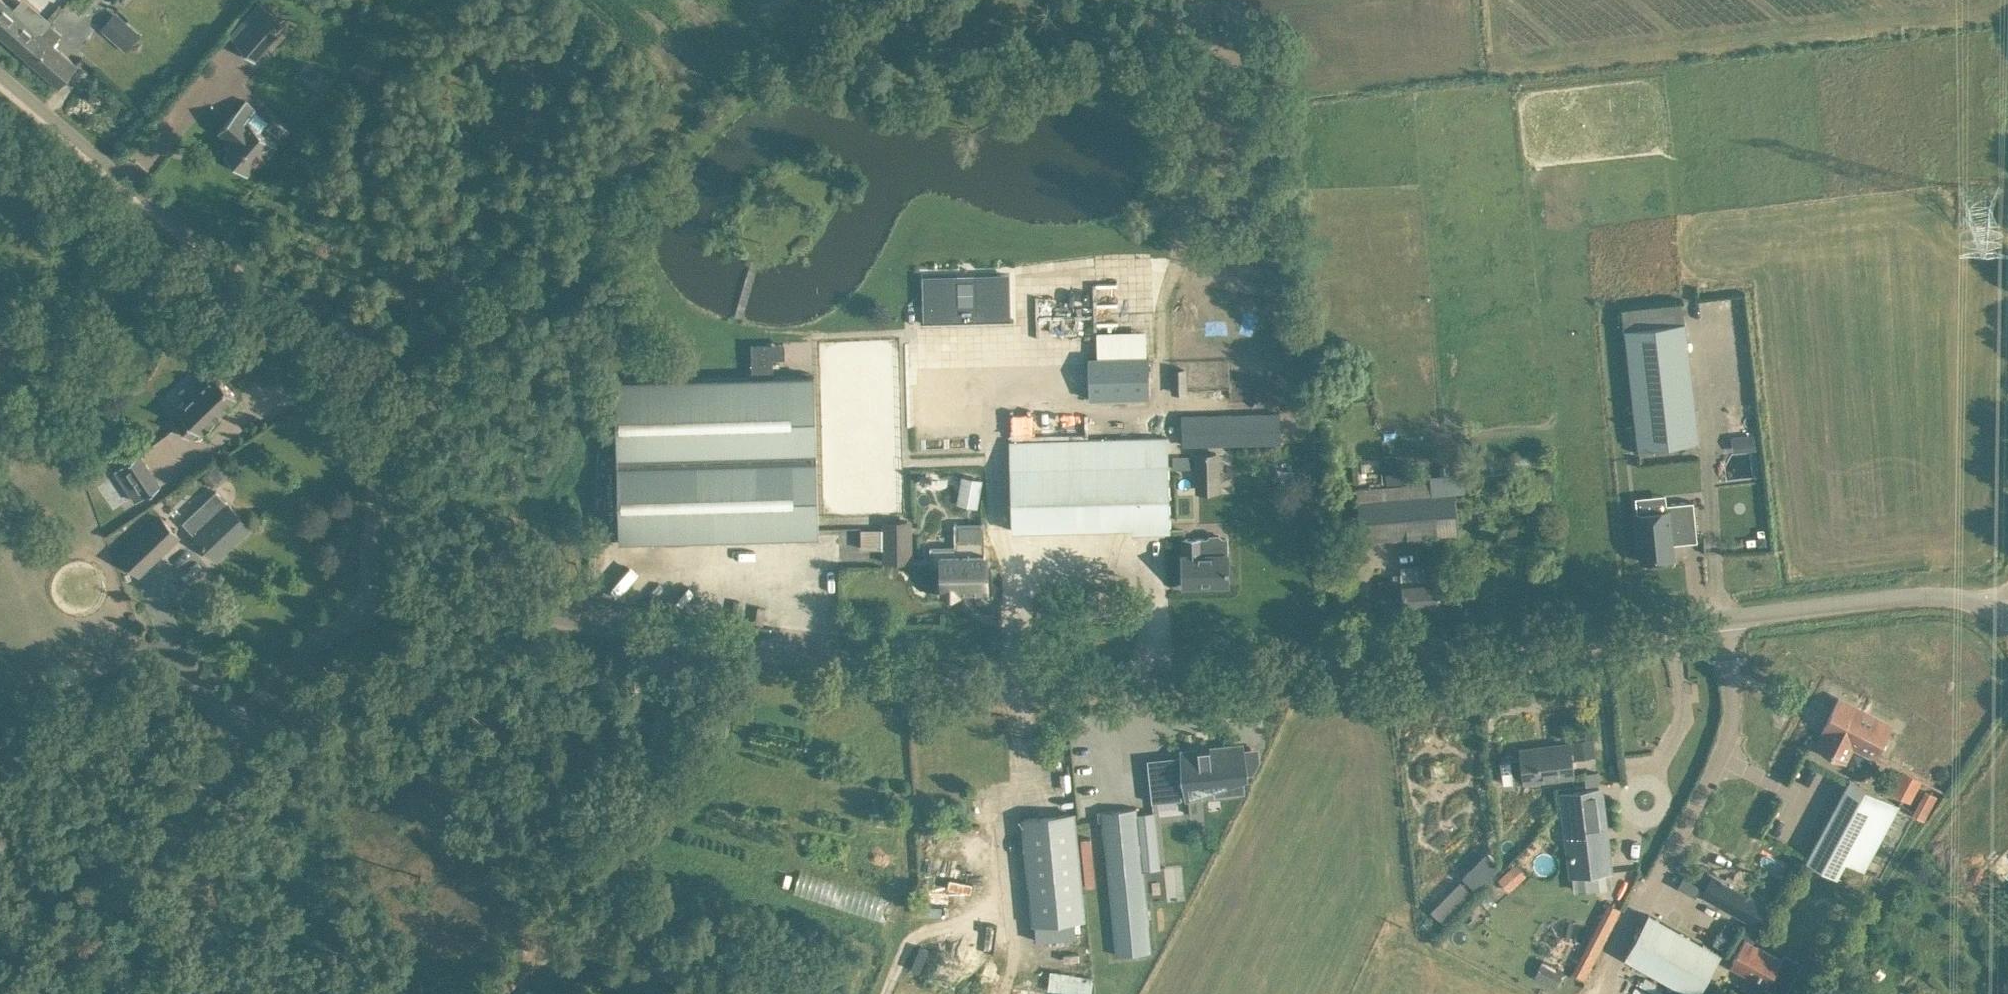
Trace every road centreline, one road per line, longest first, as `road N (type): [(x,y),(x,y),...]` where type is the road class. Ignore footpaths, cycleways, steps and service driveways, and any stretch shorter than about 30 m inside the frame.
road 1 (unclassified): [(2004,615),(1972,599),(1931,594),(1361,658),(1021,684),(461,603),(371,602)]
road 2 (unclassified): [(371,602),(379,430),(359,373),(0,64)]
road 3 (unclassified): [(200,993),(198,825),(209,776),(289,666),(371,602)]
road 4 (track): [(886,993),(922,931),(1016,921)]

